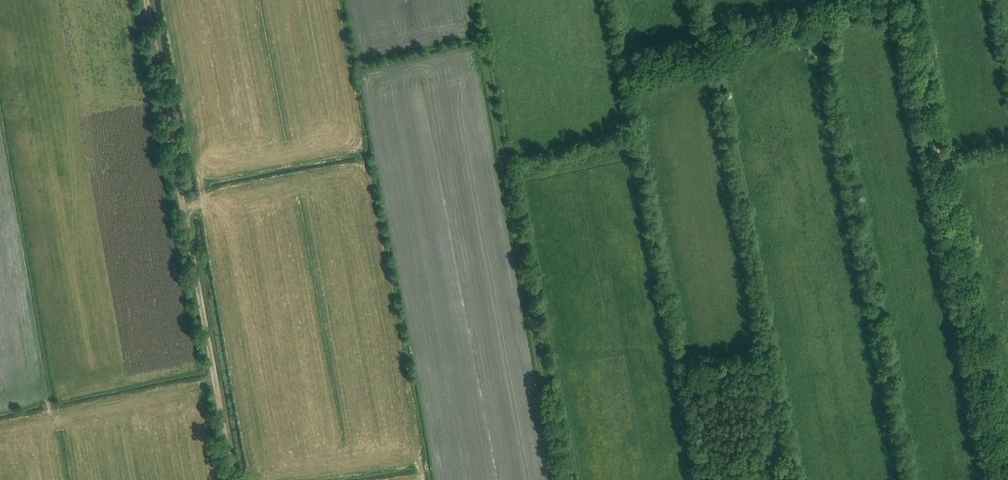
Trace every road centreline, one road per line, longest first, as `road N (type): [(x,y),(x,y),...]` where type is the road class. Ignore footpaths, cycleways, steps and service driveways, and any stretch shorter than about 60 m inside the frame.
road 1 (track): [(142,0),(230,479)]
road 2 (track): [(890,0),(716,47)]

